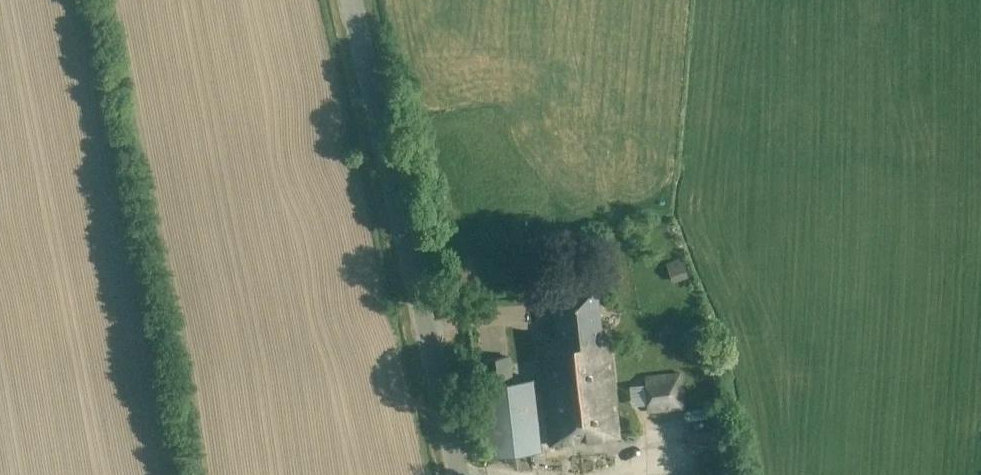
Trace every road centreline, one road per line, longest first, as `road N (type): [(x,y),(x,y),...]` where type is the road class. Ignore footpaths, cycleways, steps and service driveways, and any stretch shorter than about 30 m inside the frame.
road 1 (unclassified): [(459,474),(352,0)]

